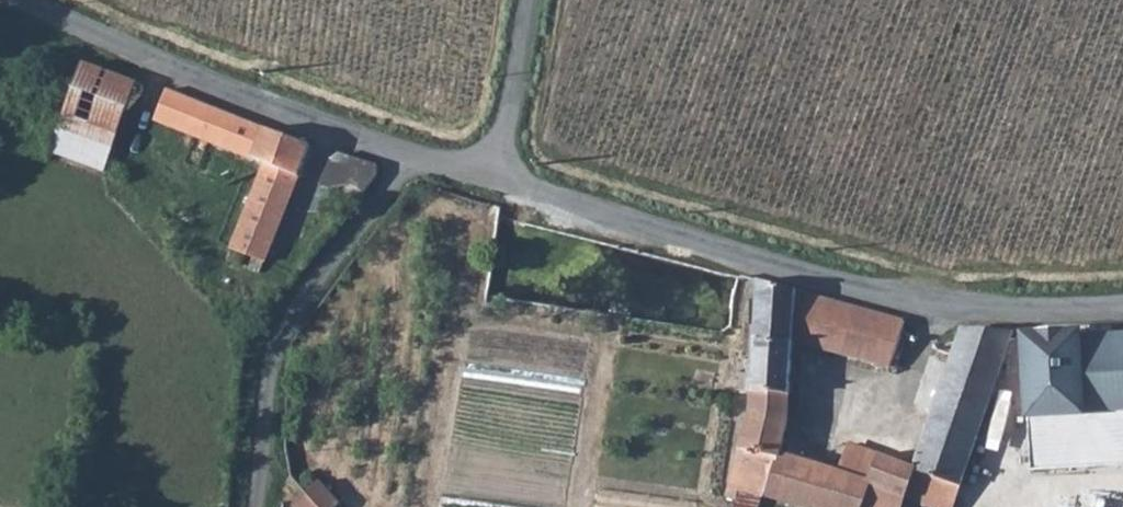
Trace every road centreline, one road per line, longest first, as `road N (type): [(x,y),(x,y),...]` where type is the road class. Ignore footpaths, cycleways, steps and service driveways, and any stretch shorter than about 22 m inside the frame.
road 1 (residential): [(497,179),(932,309),(1022,314),(1122,308)]
road 2 (residential): [(11,0),(214,91),(416,157)]
road 3 (unclassified): [(416,157),(286,328),(269,374),(258,506)]
road 4 (unclassified): [(497,179),(528,0)]

